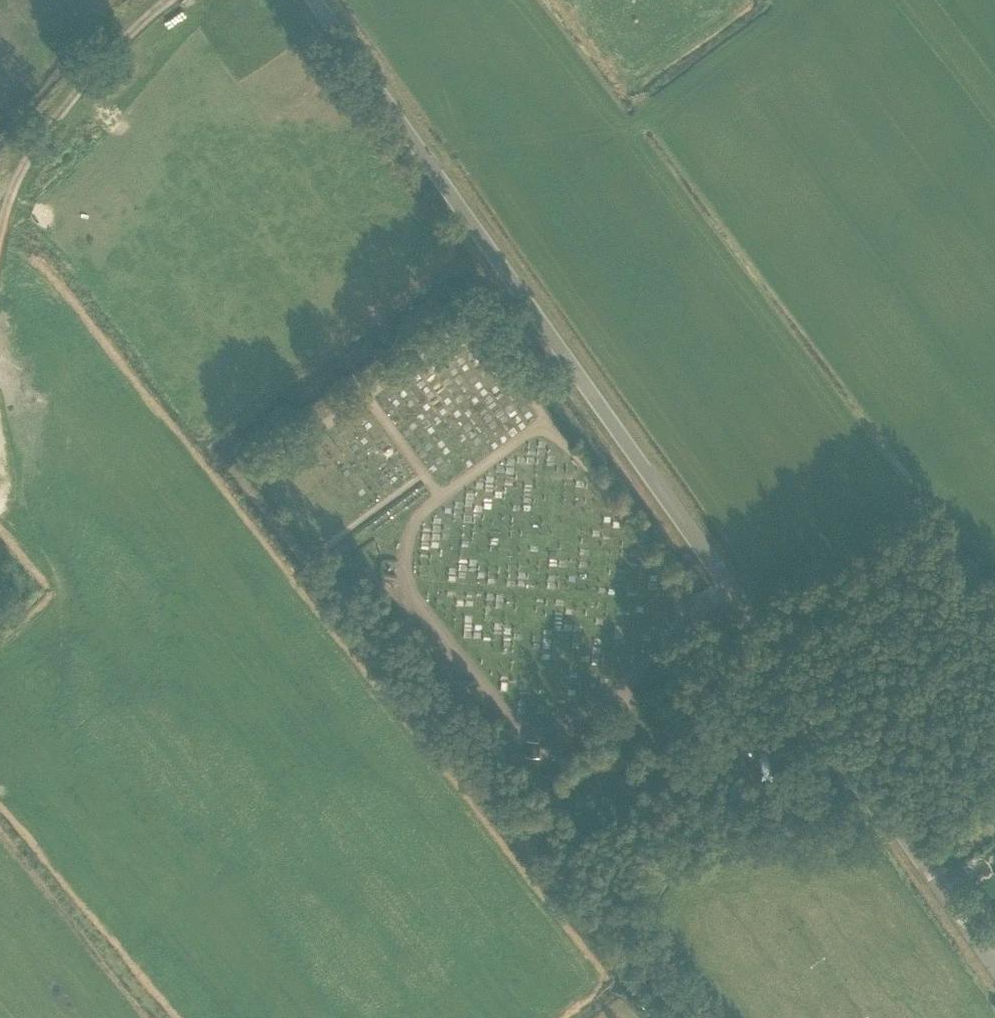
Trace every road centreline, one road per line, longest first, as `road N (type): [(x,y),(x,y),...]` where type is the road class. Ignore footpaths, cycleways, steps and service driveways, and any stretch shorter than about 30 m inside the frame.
road 1 (unclassified): [(994,965),(315,0)]
road 2 (track): [(167,0),(38,141),(17,173),(0,230)]

